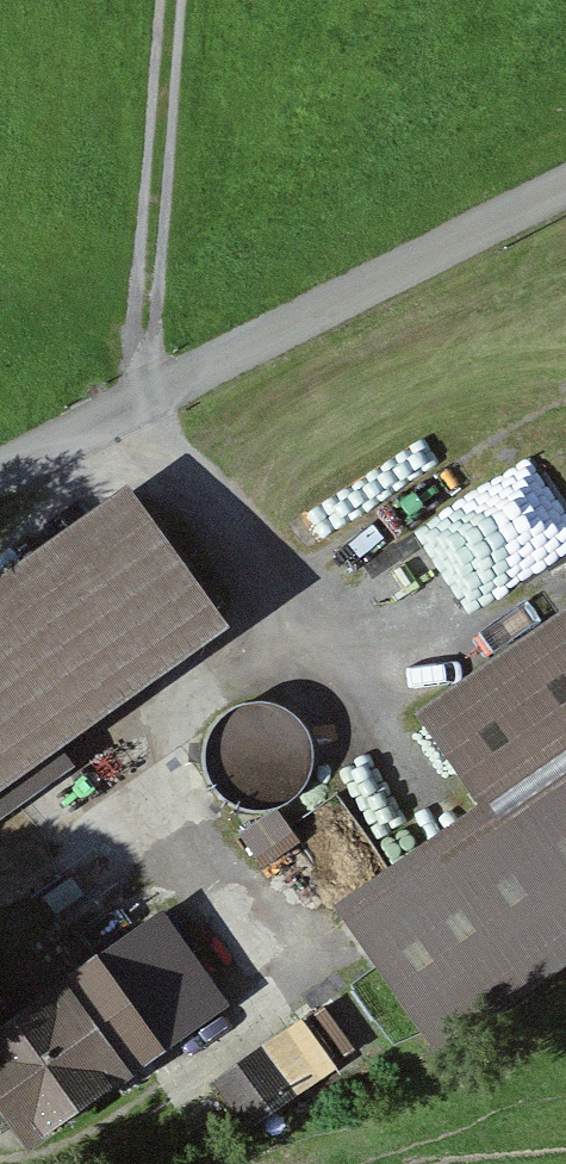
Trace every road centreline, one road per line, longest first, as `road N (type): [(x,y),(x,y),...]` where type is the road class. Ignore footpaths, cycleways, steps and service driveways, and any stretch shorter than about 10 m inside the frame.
road 1 (track): [(142,400),(305,623),(130,747),(298,983),(214,1059),(86,1145),(33,1163)]
road 2 (unclassified): [(565,184),(0,472)]

